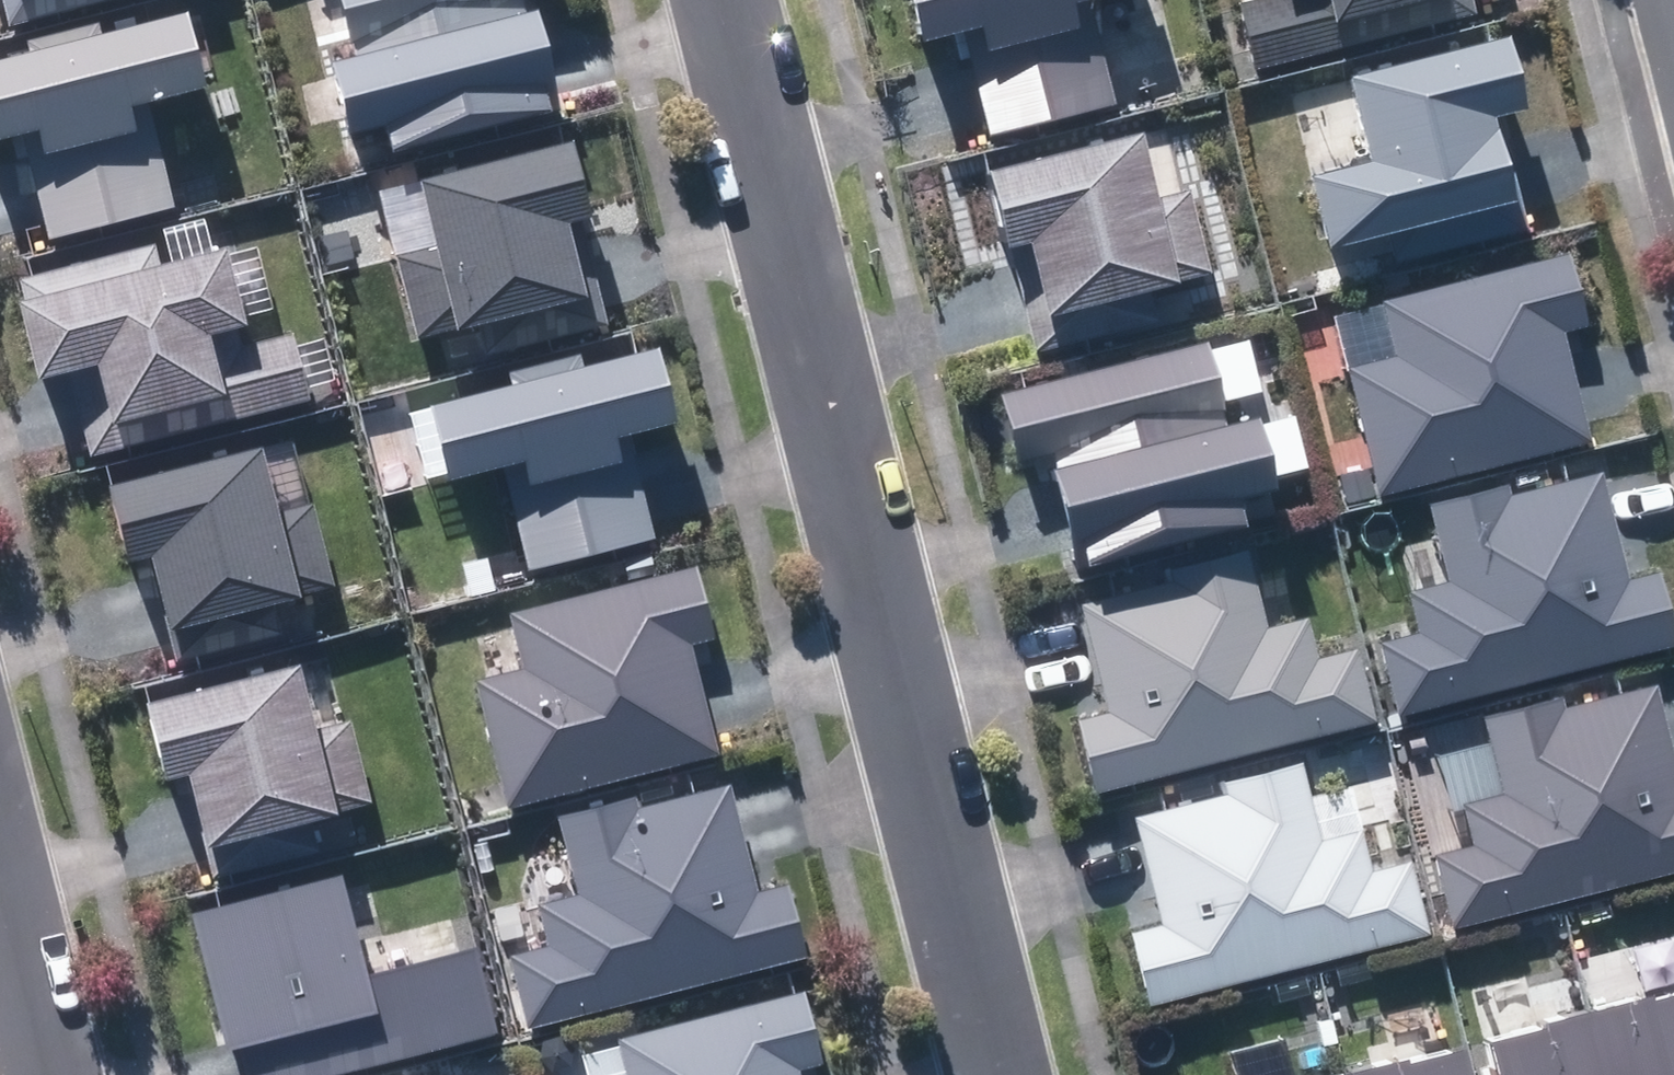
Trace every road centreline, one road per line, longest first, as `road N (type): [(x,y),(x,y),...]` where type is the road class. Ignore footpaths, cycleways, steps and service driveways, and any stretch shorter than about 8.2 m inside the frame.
road 1 (residential): [(1000,1074),(722,0)]
road 2 (residential): [(51,1074),(0,873)]

